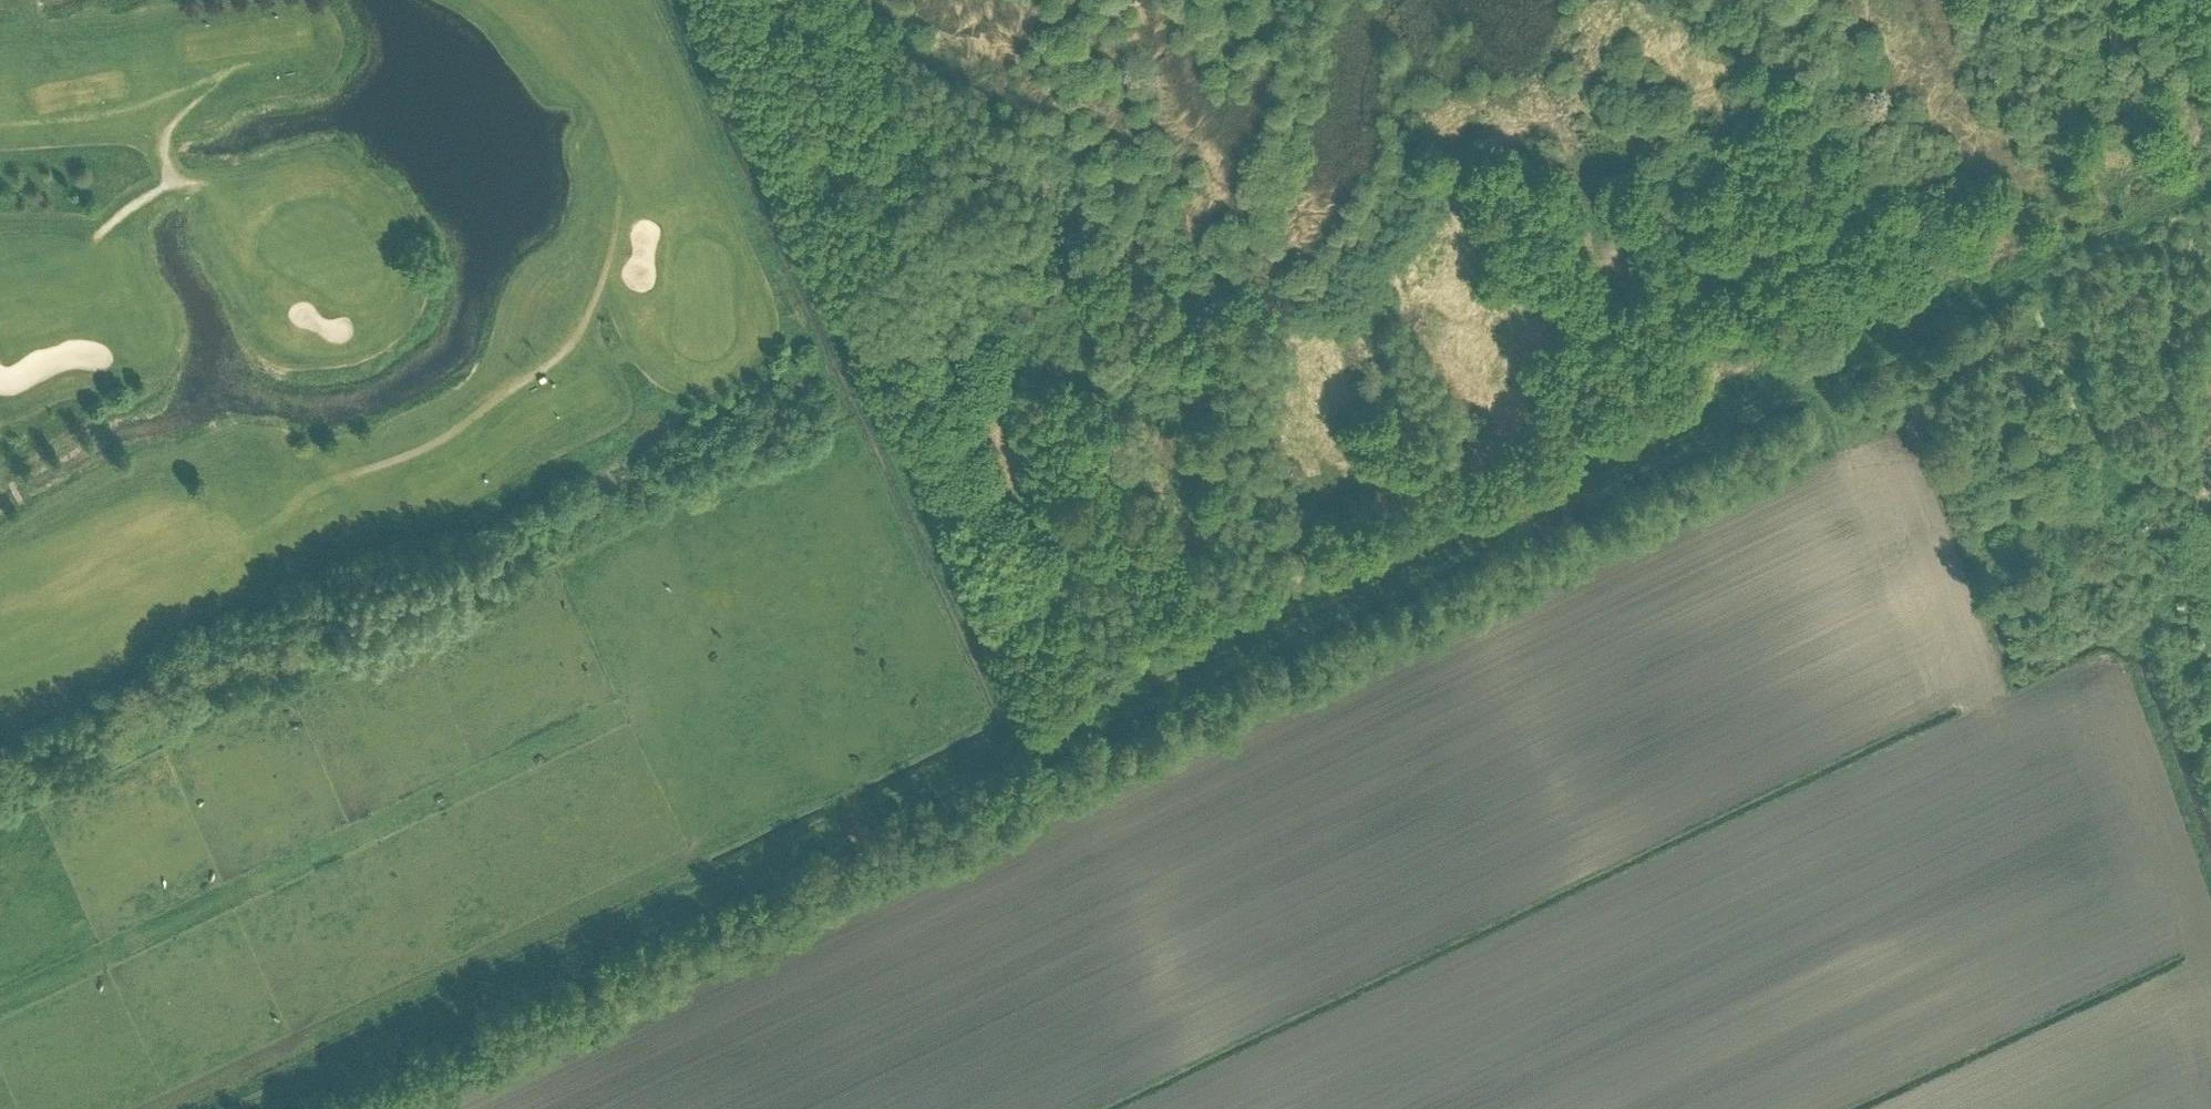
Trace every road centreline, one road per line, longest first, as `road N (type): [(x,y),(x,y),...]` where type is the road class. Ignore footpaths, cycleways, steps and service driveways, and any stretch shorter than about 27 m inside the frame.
road 1 (track): [(235,1108),(2210,177)]

